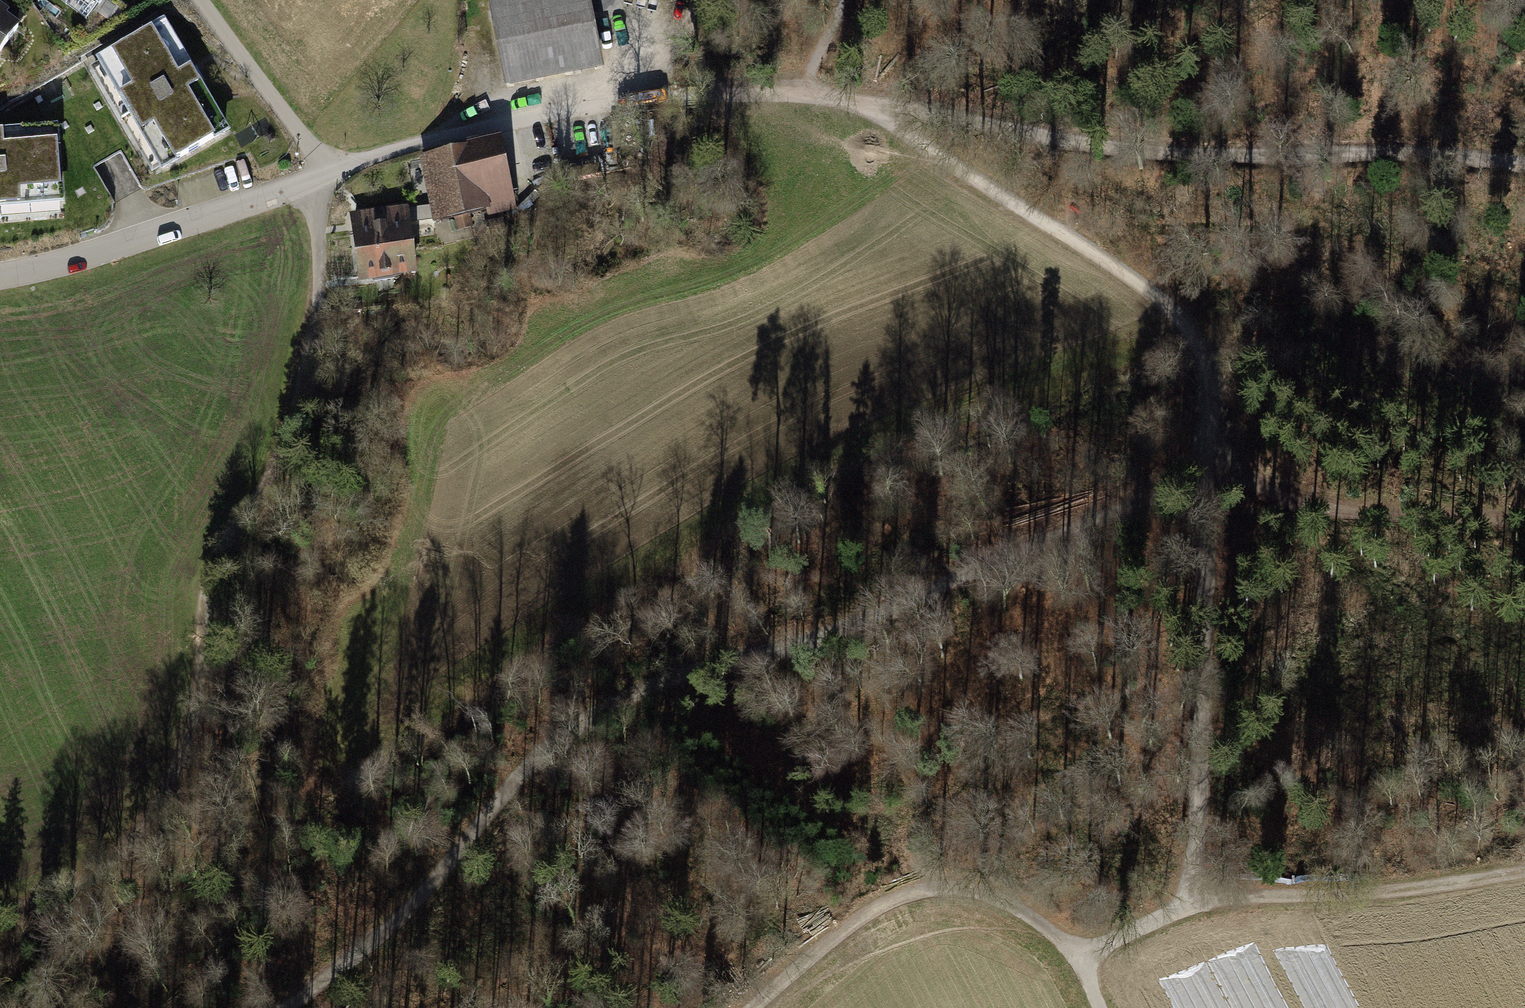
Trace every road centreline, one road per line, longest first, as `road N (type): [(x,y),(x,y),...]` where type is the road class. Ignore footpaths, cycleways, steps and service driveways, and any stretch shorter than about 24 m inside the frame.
road 1 (track): [(286,1007),(426,892),(516,779),(574,726),(699,667),(832,635),(1207,475)]
road 2 (track): [(318,310),(290,435),(224,546),(194,717),(175,779),(114,864),(55,899),(0,915)]
road 3 (track): [(885,105),(1172,153),(1409,152),(1524,164)]
road 4 (track): [(885,105),(925,149),(1173,311),(1200,343),(1215,402),(1207,475)]
road 5 (track): [(1207,475),(1197,820),(1187,906)]
road 6 (track): [(751,1007),(893,900),(943,888),(992,897),(1044,924),(1073,951)]
road 7 (residential): [(671,96),(450,135),(319,177)]
road 8 (track): [(1524,869),(1379,893),(1187,906)]
road 9 (residential): [(319,177),(0,276)]
road 10 (track): [(1207,475),(1303,503),(1524,524)]
road 11 (residential): [(204,0),(317,157),(319,177)]
road 12 (track): [(718,93),(803,93),(885,105)]
road 13 (track): [(1187,906),(1073,951)]

